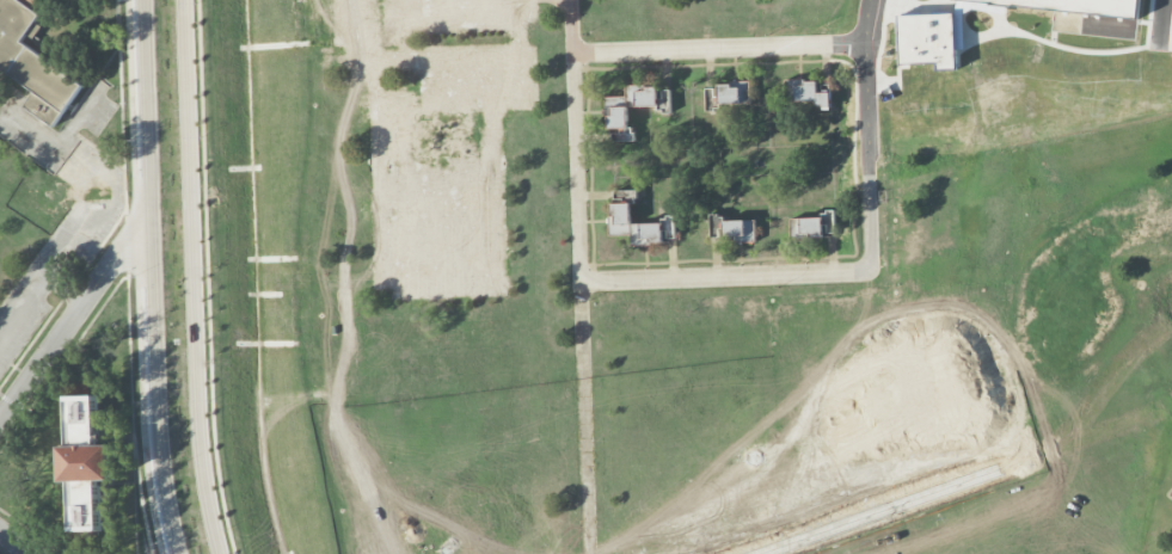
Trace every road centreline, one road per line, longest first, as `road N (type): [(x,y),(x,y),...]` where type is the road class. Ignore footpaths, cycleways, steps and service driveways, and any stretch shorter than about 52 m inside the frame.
road 1 (residential): [(878,0),(866,45),(870,270),(581,284)]
road 2 (secondary): [(221,553),(200,414),(185,0)]
road 3 (secondary): [(142,0),(157,413),(175,553)]
road 4 (residential): [(572,0),(590,553)]
road 5 (residential): [(575,55),(866,45)]
road 6 (residential): [(0,420),(111,263),(151,238)]

